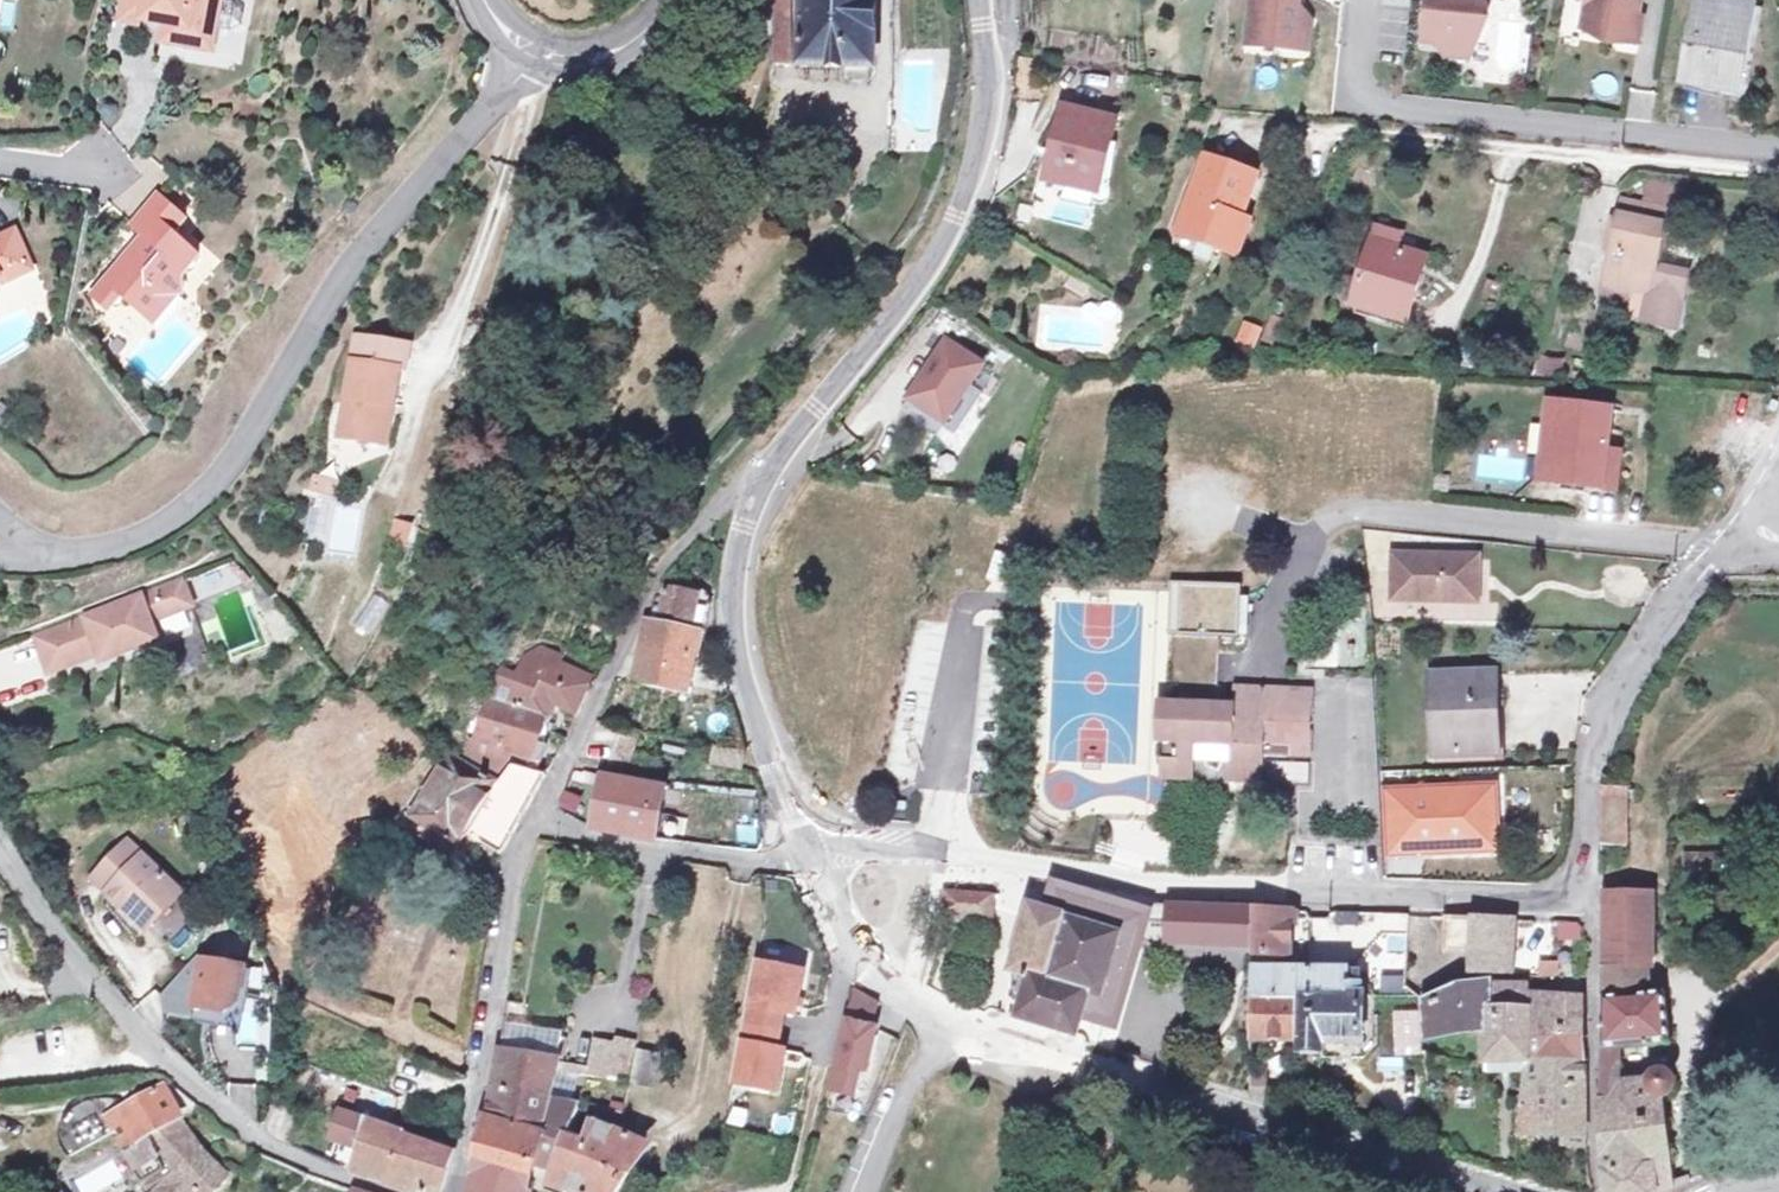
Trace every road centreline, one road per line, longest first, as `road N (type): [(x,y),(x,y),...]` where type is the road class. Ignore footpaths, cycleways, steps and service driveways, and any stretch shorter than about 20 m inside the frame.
road 1 (tertiary): [(808,857),(752,708),(736,632),(743,565),(763,491),(954,215),(983,116),(979,0)]
road 2 (tertiary): [(1509,1191),(994,1041),(877,973),(843,928),(808,857)]
road 3 (residential): [(0,560),(112,547),(170,519),(222,474),(378,225),(539,53)]
road 4 (residential): [(1281,888),(1584,899),(1595,736),(1650,645),(1726,550),(1761,534)]
road 5 (track): [(1778,177),(1330,135),(1248,133),(1226,146)]
road 6 (residential): [(0,817),(132,1023),(286,1151)]
road 7 (residential): [(537,825),(776,868),(808,857)]
road 8 (track): [(1435,321),(1462,296),(1481,258),(1509,151)]
road 9 (tertiary): [(669,0),(628,47),(592,56),(539,53)]
road 10 (residential): [(946,868),(858,852),(808,857)]
road 11 (track): [(1610,159),(1577,290)]

